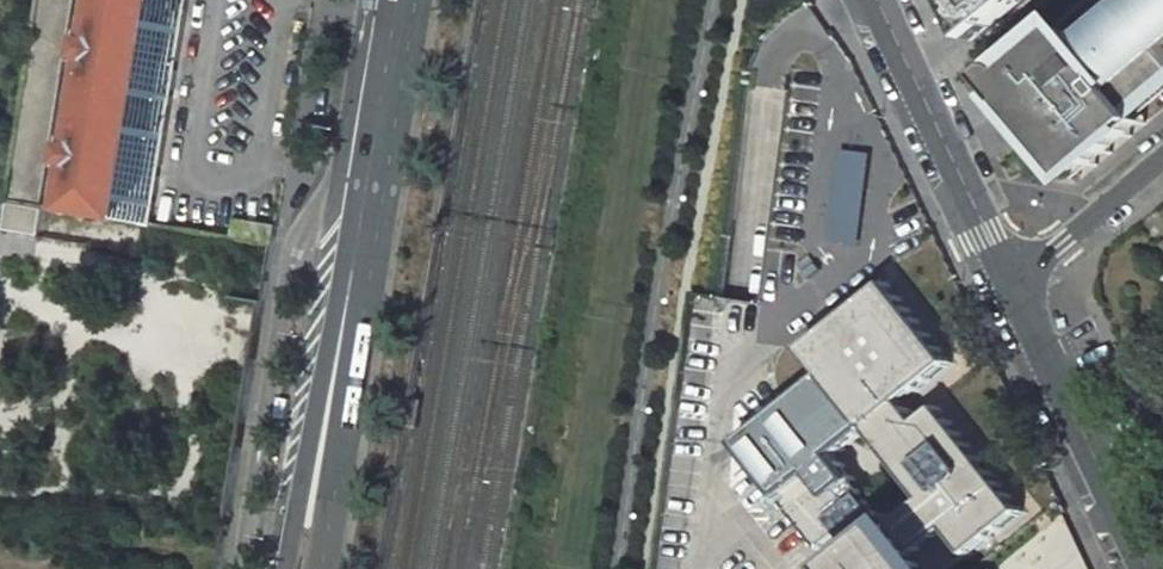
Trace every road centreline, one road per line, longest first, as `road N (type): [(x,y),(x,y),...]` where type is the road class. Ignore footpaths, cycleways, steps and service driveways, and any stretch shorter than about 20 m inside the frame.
road 1 (residential): [(1149,568),(1011,284)]
road 2 (residential): [(874,0),(1011,284)]
road 3 (primary): [(287,568),(360,274)]
road 4 (primary): [(323,568),(360,274)]
road 5 (primary): [(360,274),(407,0)]
road 6 (residential): [(1011,284),(1162,154)]

